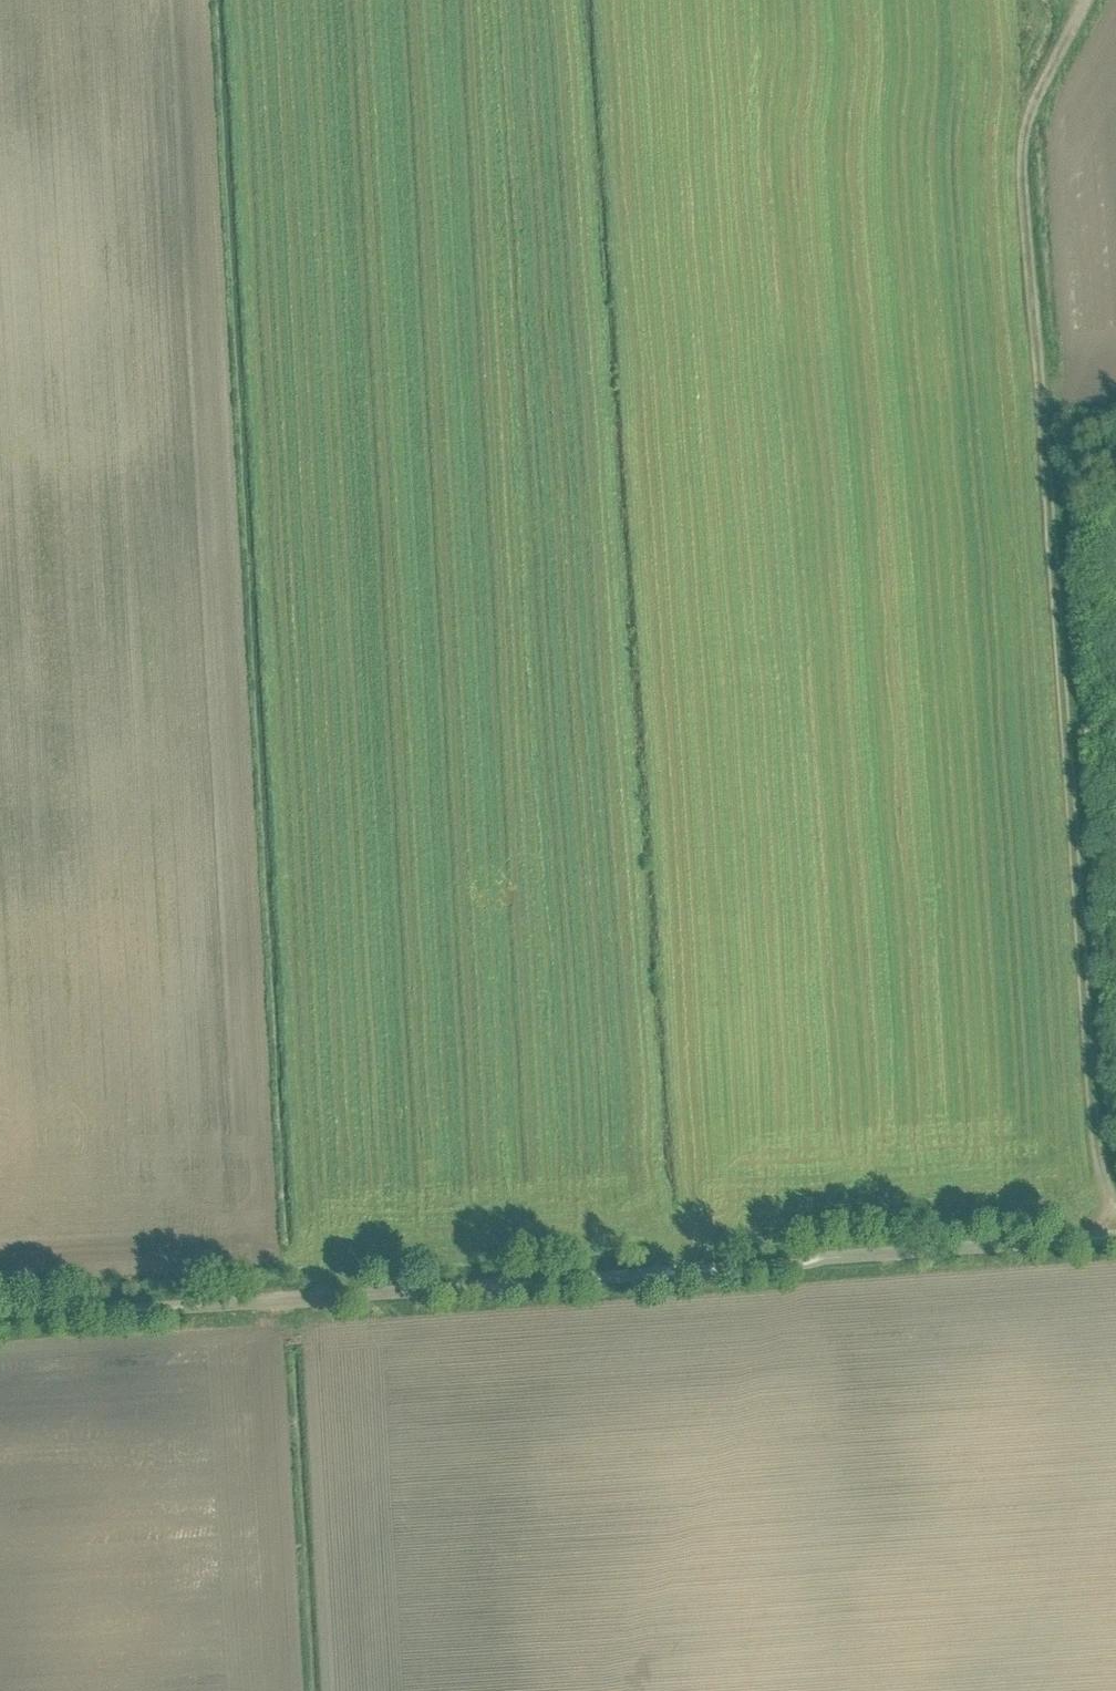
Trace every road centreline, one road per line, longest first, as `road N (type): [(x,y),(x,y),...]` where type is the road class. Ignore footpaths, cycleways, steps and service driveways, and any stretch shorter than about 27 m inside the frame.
road 1 (track): [(1081,0),(1024,126),(1023,193),(1103,1183),(1115,1224)]

